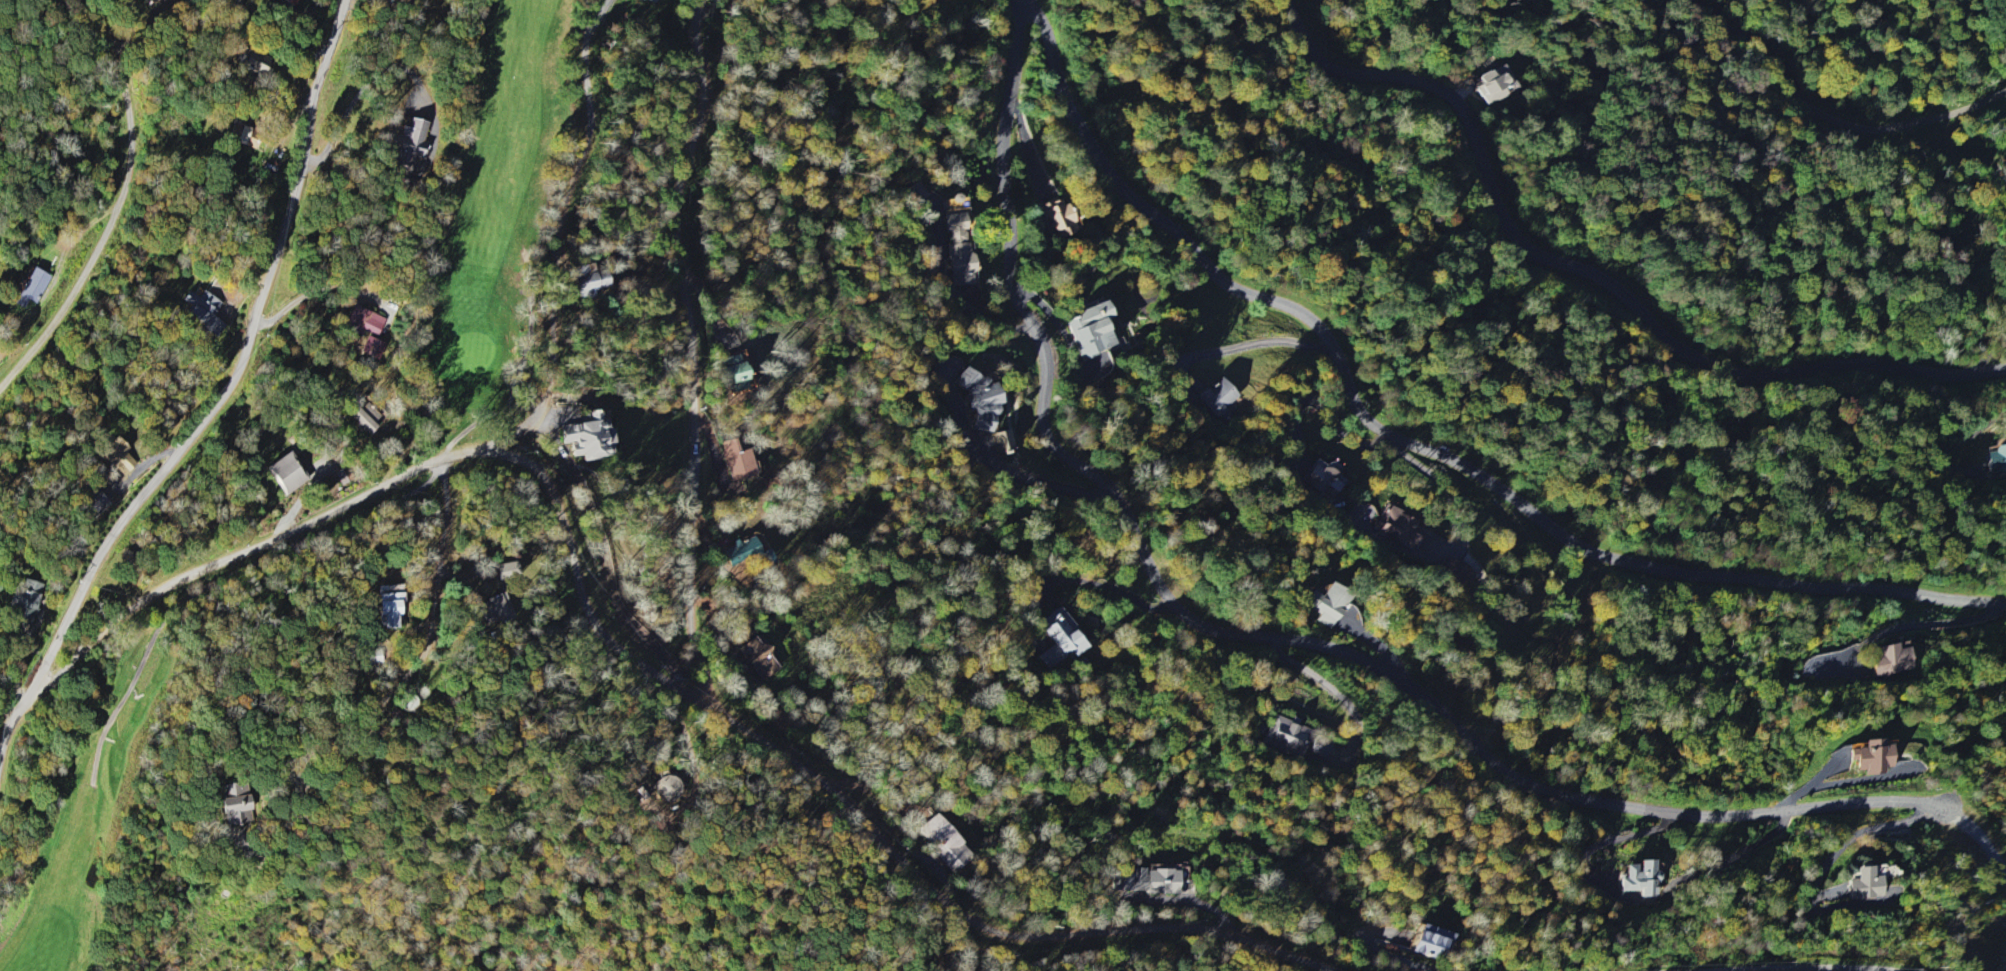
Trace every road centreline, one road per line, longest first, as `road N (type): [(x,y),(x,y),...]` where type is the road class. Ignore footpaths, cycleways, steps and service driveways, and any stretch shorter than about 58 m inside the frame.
road 1 (residential): [(1327,970),(1174,925),(997,933),(900,865),(822,777),(594,636),(554,483),(511,450),(471,448),(440,458),(179,580),(113,623),(30,695)]
road 2 (residential): [(1015,0),(1004,146),(1009,269),(1018,306),(1043,349),(1046,433),(1055,451),(1114,496),(1173,605),(1206,627),(1301,642),(1375,667),(1430,703),(1526,787),(1701,818),(1909,803),(1946,808)]
road 3 (residential): [(1015,4),(1041,37),(1079,134),(1214,271),(1310,319),(1378,430),(1460,466),(1611,564),(2005,607)]
road 4 (residential): [(1293,0),(1297,32),(1333,71),(1433,85),(1453,101),(1492,219),(1514,244),(1601,281),(1712,373),(1737,379),(1896,371),(1926,378),(2005,369)]
road 5 (residential): [(0,748),(115,527),(232,385),(297,183),(313,86),(343,0)]
road 6 (residential): [(703,697),(691,633),(694,363),(674,195),(704,77),(704,0)]
road 7 (residential): [(471,448),(531,424),(550,384),(555,215),(590,126),(583,68),(595,0)]
road 8 (residential): [(0,387),(92,264),(130,183),(134,133),(122,70),(140,20)]
road 9 (residential): [(1688,0),(1799,98),(1865,127),(1902,126),(2005,92)]
road 10 (residential): [(372,710),(428,643),(446,511),(440,458)]
road 11 (residential): [(1889,970),(1695,970)]
road 12 (residential): [(245,843),(372,710)]

